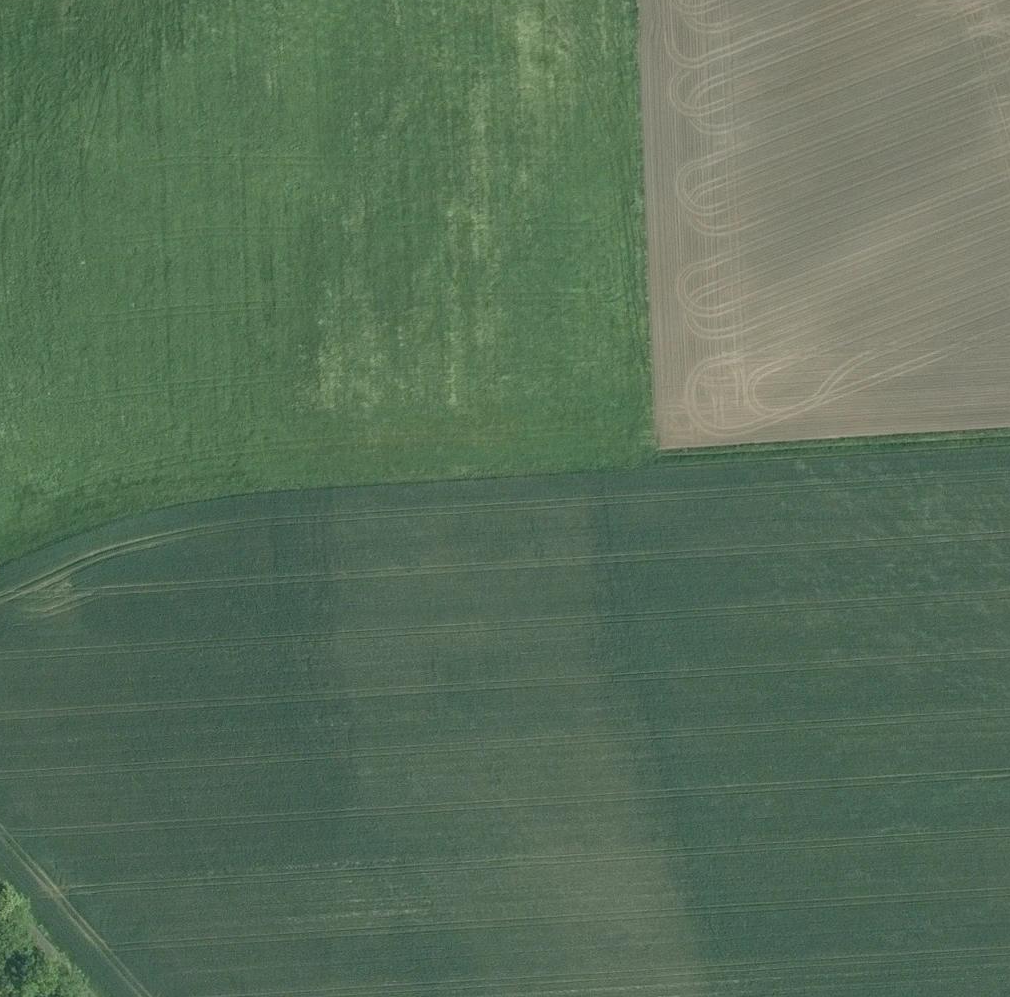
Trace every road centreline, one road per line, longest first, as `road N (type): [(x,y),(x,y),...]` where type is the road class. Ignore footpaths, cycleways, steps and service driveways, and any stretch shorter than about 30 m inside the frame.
road 1 (unclassified): [(85,996),(0,900)]

